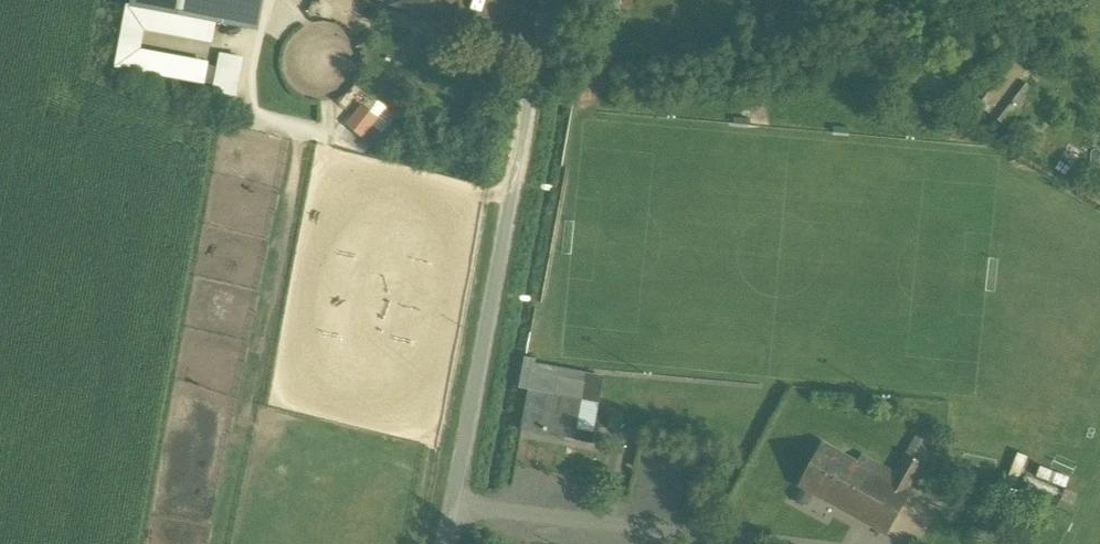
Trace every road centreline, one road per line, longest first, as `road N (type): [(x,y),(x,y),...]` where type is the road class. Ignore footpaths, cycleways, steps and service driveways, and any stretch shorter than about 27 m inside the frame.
road 1 (unclassified): [(440,543),(545,0)]

